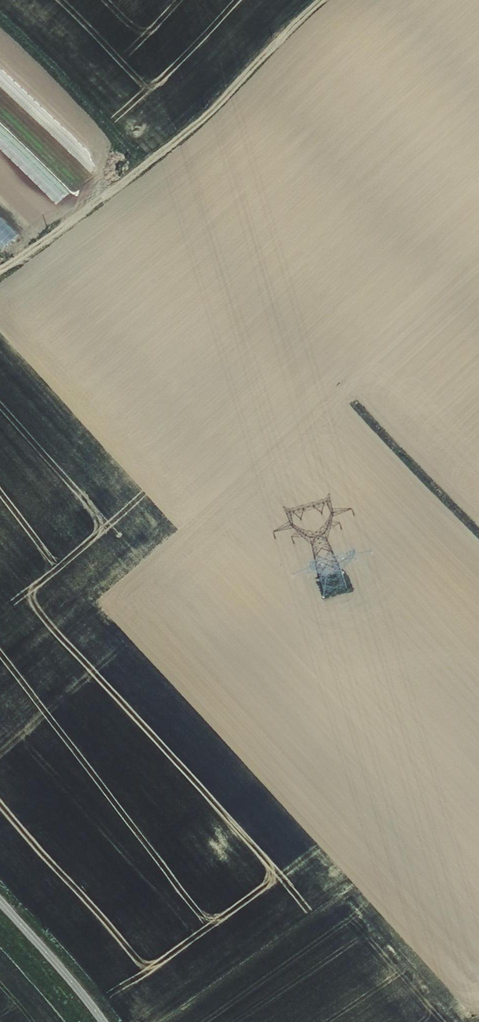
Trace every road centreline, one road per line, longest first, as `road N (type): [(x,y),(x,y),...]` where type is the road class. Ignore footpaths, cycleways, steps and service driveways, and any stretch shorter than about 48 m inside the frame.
road 1 (track): [(323,0),(202,121),(0,267)]
road 2 (unclassified): [(0,901),(103,1021)]

